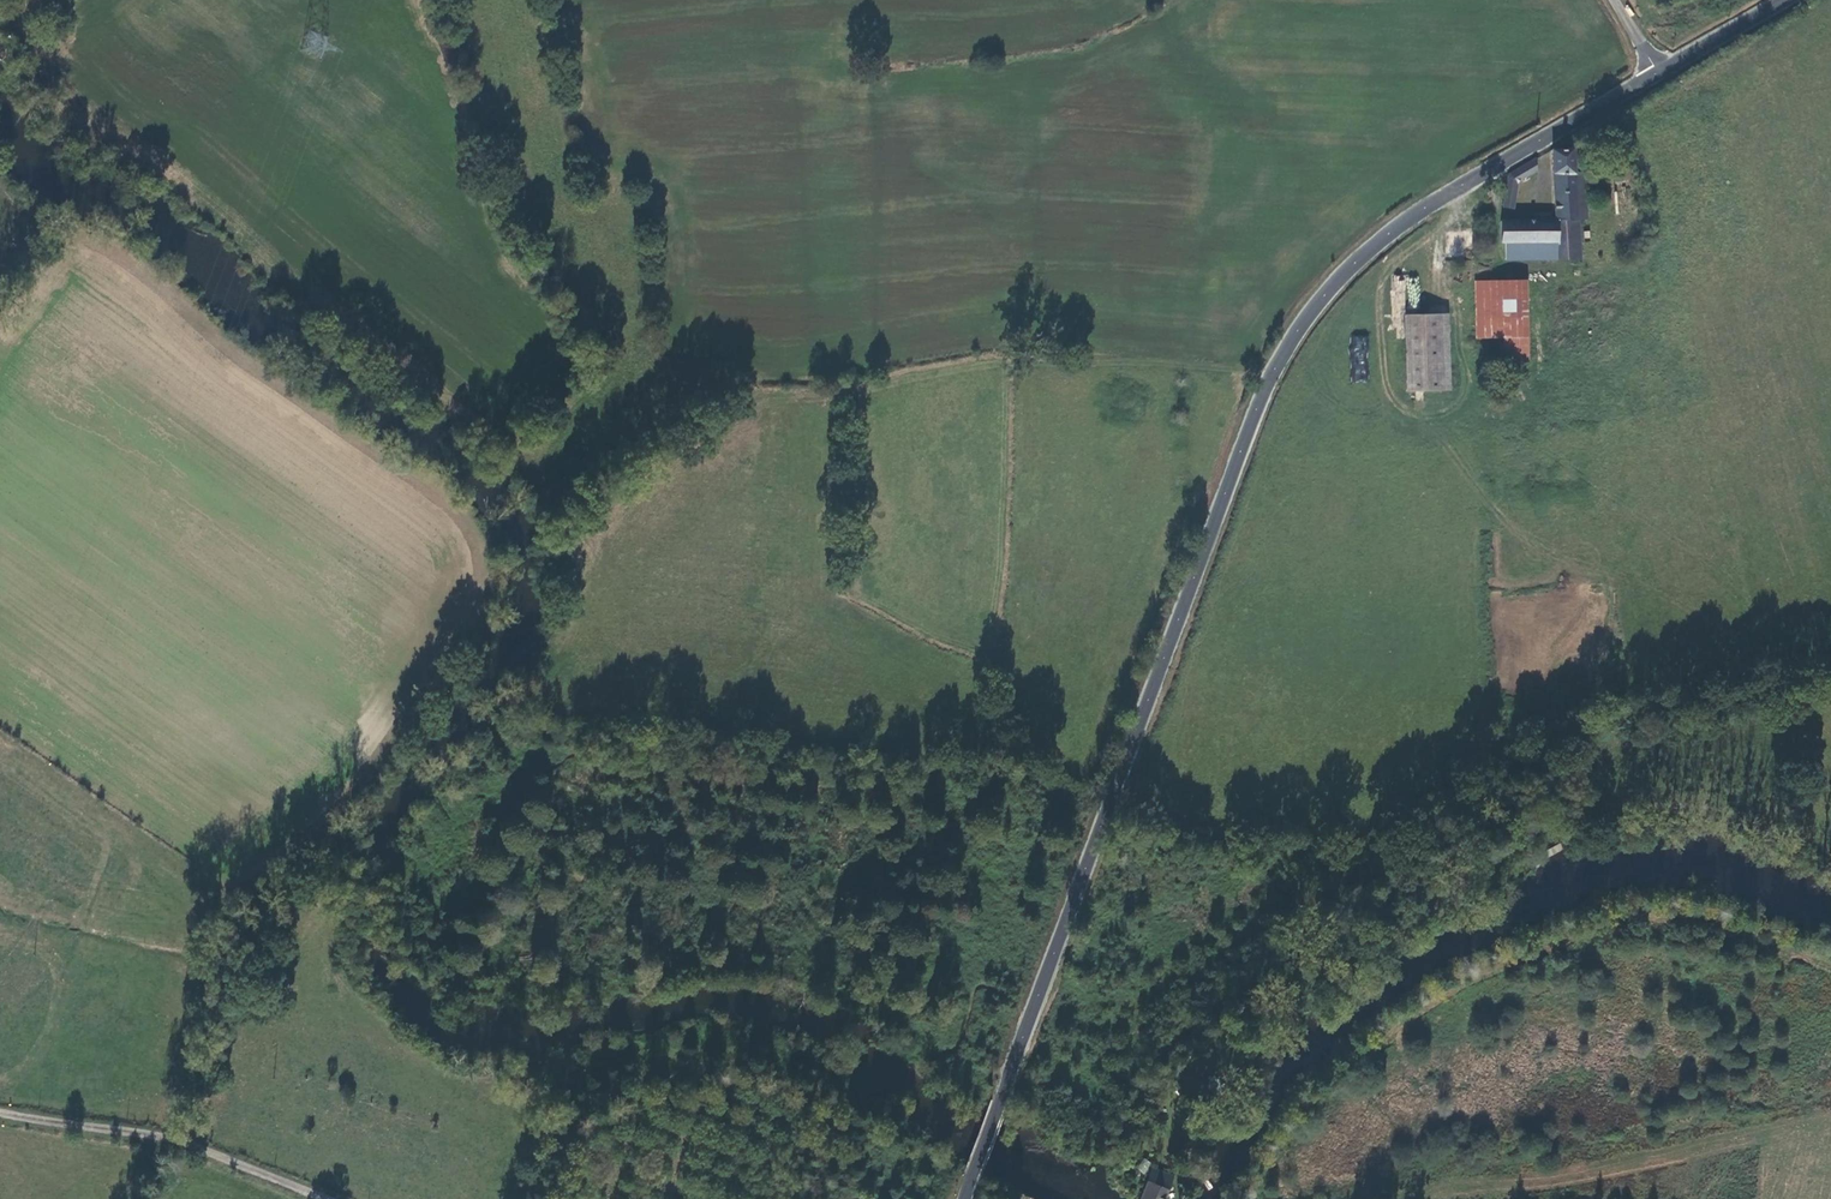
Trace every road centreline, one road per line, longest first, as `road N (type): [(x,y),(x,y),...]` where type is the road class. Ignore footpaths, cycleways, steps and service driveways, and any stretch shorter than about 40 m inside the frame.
road 1 (tertiary): [(964,1198),(1270,375),(1300,326),(1329,288),(1414,213),(1655,71)]
road 2 (residential): [(326,1198),(176,1141),(0,1113)]
road 3 (tertiary): [(1655,71),(1784,0)]

